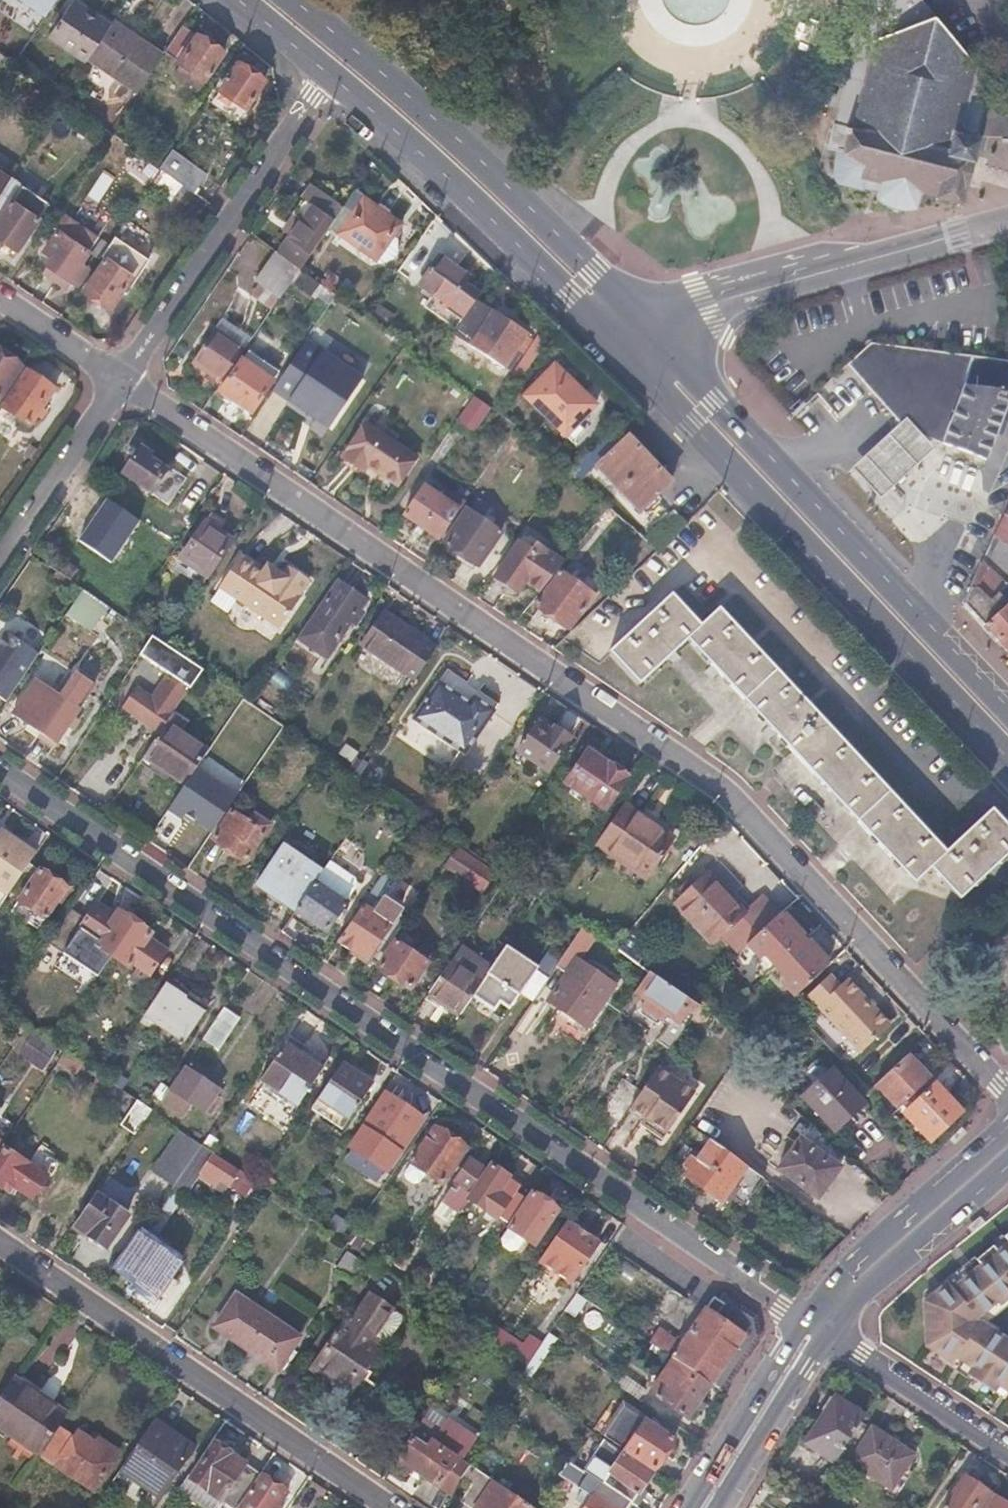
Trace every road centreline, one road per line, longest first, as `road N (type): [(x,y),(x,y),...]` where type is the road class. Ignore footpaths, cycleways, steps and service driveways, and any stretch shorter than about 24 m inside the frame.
road 1 (residential): [(1007,1093),(710,777),(120,383)]
road 2 (residential): [(0,774),(805,1320)]
road 3 (primary): [(620,345),(1007,759)]
road 4 (primary): [(1007,711),(645,326)]
road 5 (primary): [(645,326),(428,115),(291,0)]
road 6 (residential): [(391,1507),(0,1242)]
road 7 (primary): [(331,76),(411,141),(620,345)]
road 8 (tertiary): [(1007,220),(645,326)]
road 9 (residential): [(120,383),(331,76)]
road 10 (primary): [(1007,1126),(854,1263),(805,1320)]
road 11 (primary): [(825,1333),(863,1288),(1007,1163)]
road 12 (primary): [(805,1320),(692,1507)]
road 13 (residential): [(825,1333),(1007,1453)]
road 14 (residential): [(0,562),(120,383)]
road 15 (primary): [(715,1507),(825,1333)]
road 16 (residential): [(120,383),(0,301)]

